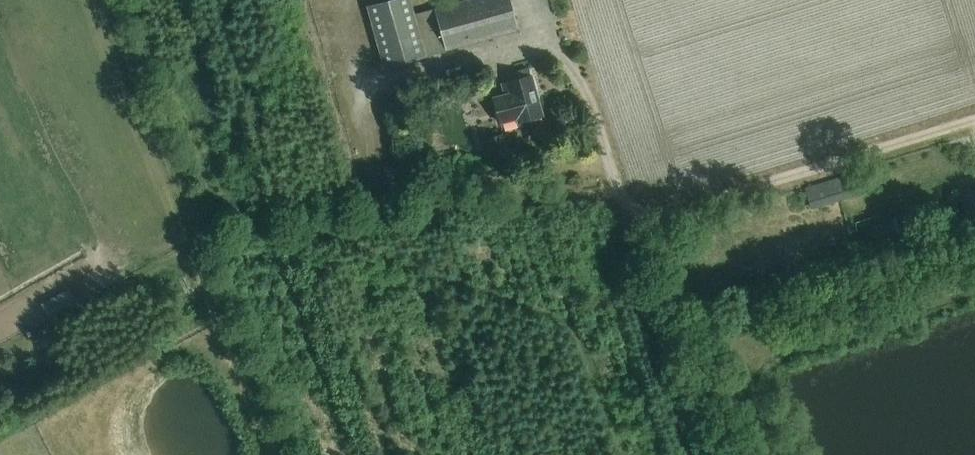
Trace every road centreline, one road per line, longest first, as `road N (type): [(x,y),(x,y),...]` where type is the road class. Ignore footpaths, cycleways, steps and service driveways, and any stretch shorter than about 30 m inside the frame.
road 1 (track): [(0,351),(188,253),(271,454)]
road 2 (track): [(188,253),(205,242),(113,0)]

